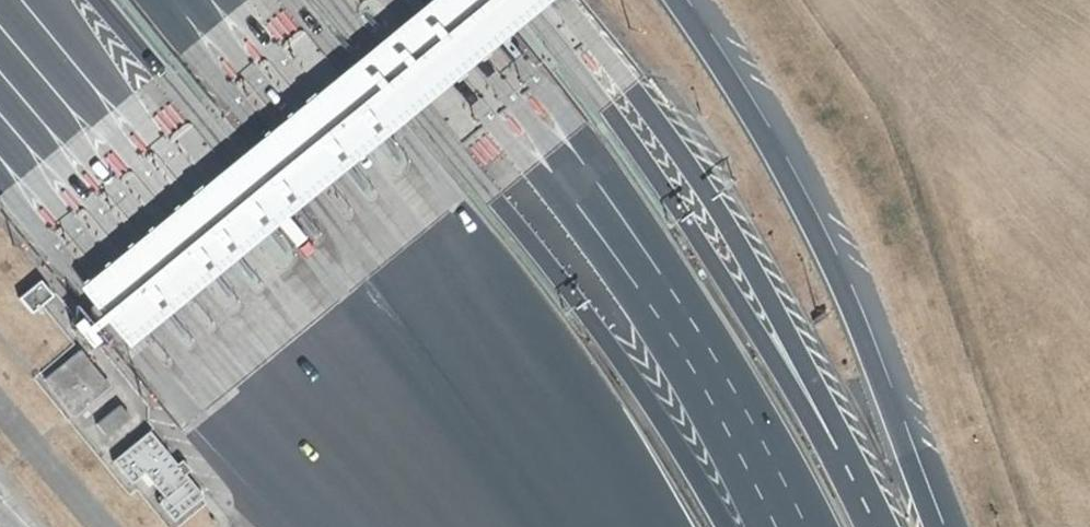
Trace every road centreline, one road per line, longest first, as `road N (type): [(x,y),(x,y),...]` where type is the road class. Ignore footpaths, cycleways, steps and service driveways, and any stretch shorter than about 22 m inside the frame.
road 1 (motorway): [(0,37),(185,248),(458,526)]
road 2 (motorway): [(214,0),(537,391),(614,526)]
road 3 (motorway): [(792,526),(685,335),(631,256),(423,0)]
road 4 (motorway): [(876,526),(747,288),(659,146),(546,0)]
road 5 (motorway): [(938,526),(828,252),(679,0)]

